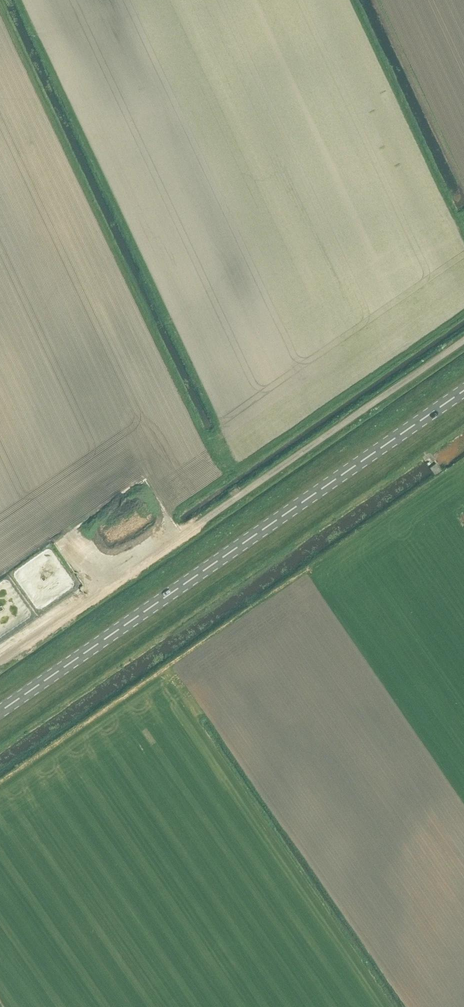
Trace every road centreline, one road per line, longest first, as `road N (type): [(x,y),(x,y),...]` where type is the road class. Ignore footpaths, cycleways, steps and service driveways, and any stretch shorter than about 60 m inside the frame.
road 1 (primary): [(0,711),(463,391)]
road 2 (unclassified): [(0,660),(463,340)]

